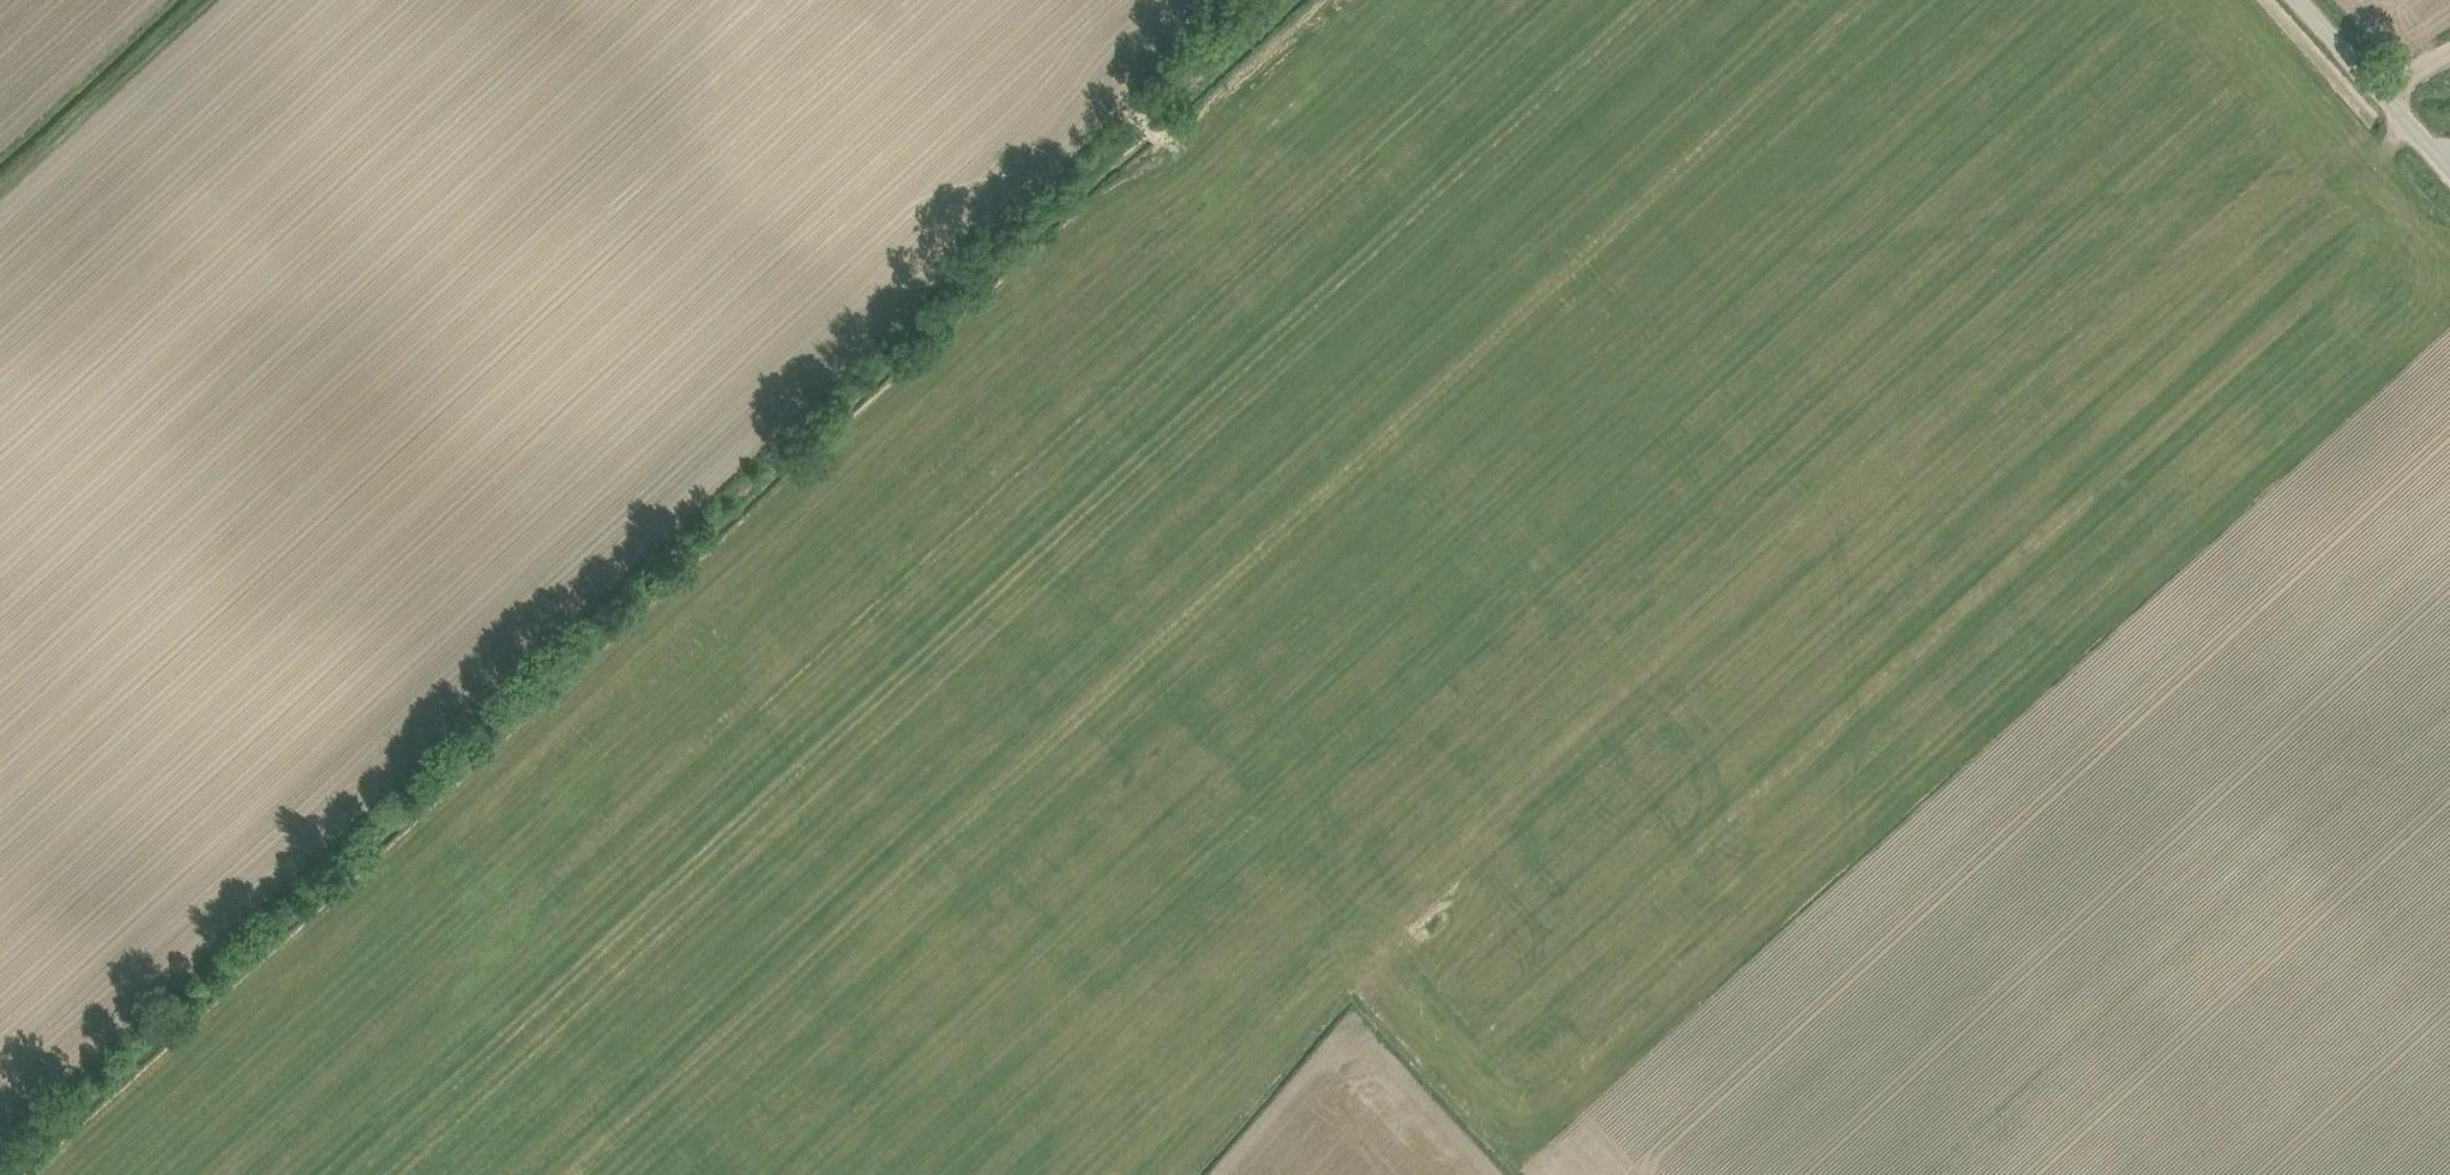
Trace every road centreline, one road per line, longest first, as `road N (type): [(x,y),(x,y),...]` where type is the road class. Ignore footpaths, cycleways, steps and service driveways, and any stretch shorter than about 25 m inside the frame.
road 1 (track): [(203,0),(0,186)]
road 2 (unclassified): [(2449,185),(2278,0)]

